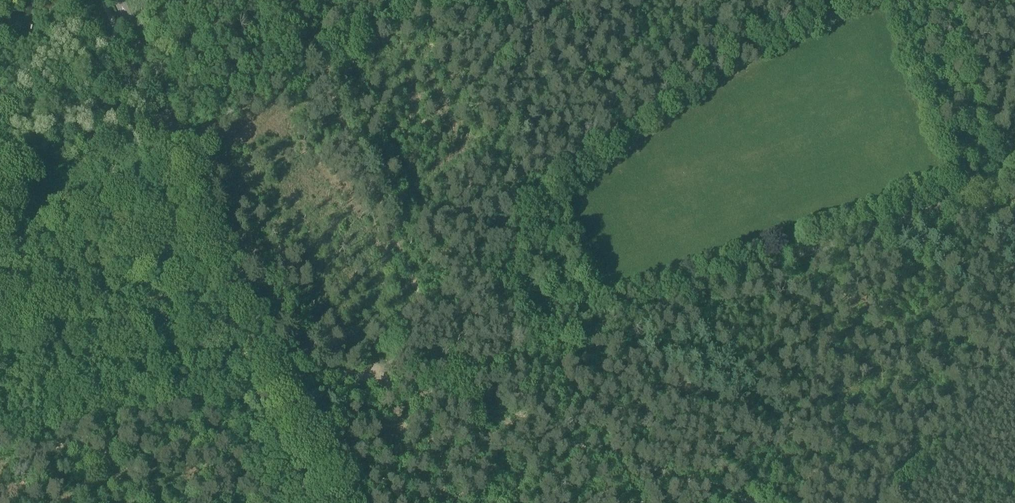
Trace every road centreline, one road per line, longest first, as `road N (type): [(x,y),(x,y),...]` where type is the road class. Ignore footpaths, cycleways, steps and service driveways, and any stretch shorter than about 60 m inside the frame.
road 1 (unclassified): [(280,378),(351,367),(435,393),(1014,178)]
road 2 (tertiary): [(280,378),(119,0)]
road 3 (track): [(763,502),(435,393)]
road 4 (tertiary): [(335,502),(280,378)]

